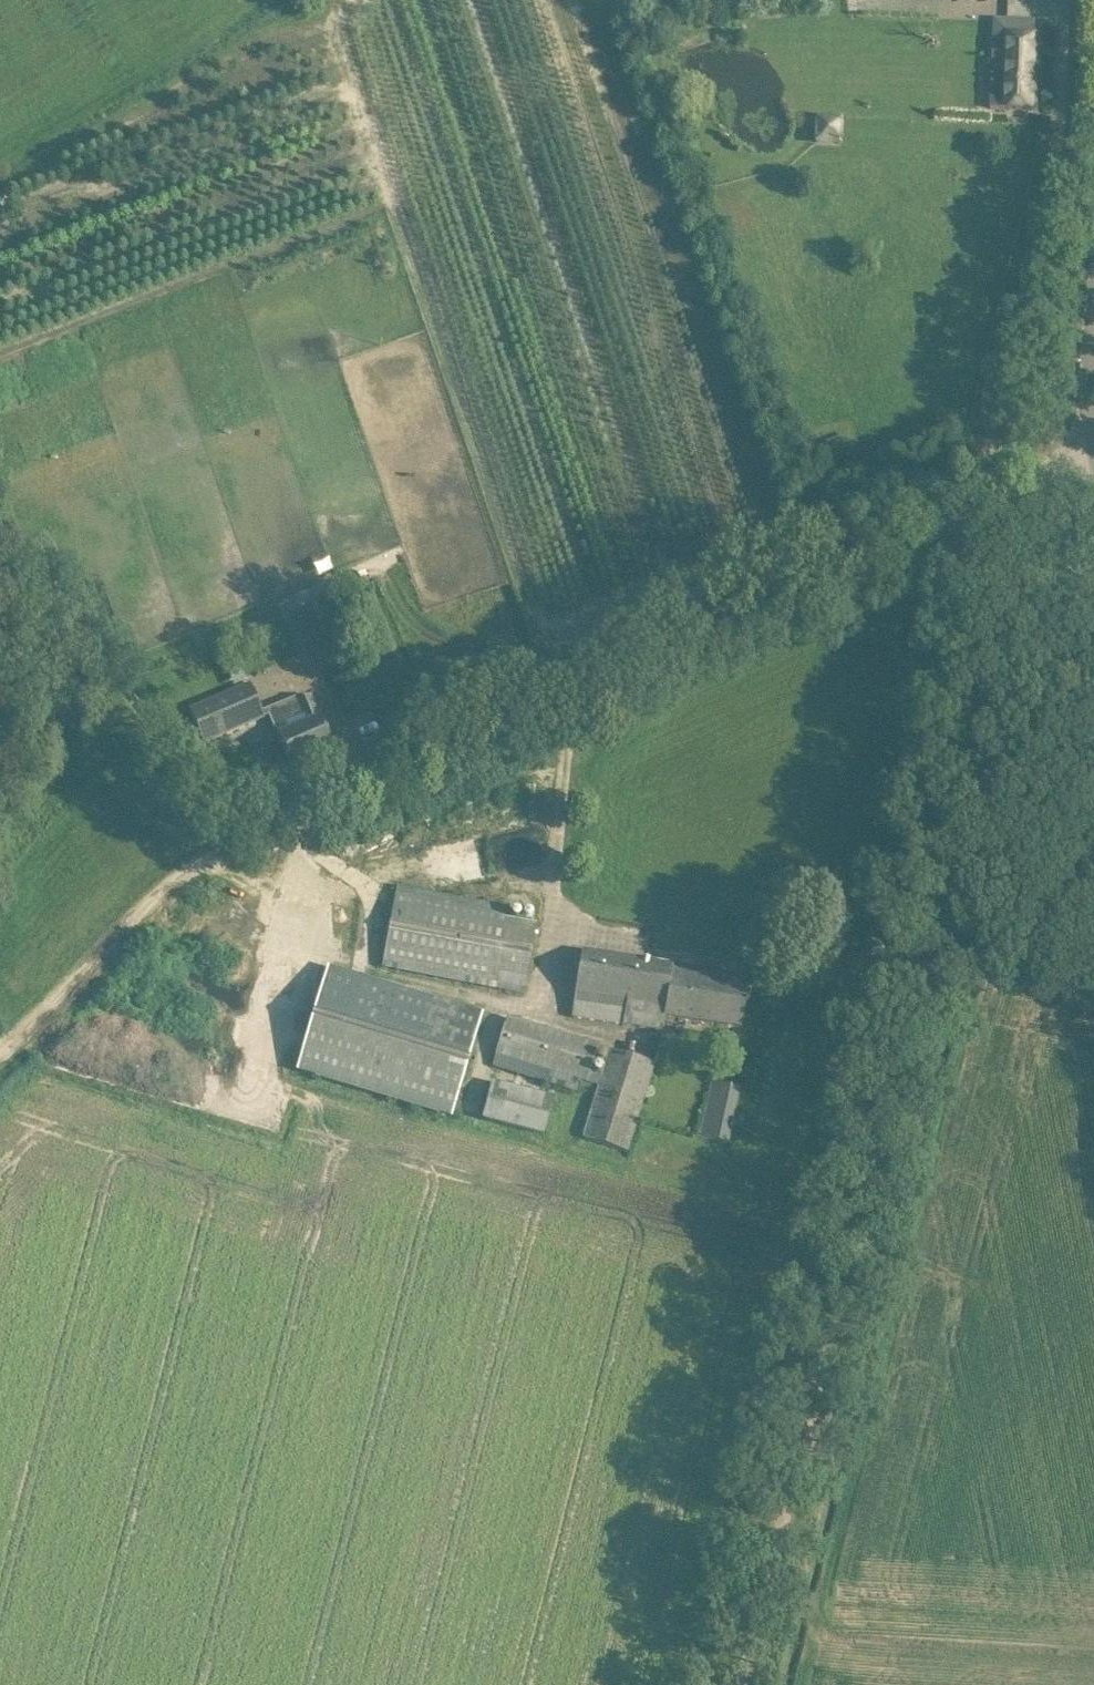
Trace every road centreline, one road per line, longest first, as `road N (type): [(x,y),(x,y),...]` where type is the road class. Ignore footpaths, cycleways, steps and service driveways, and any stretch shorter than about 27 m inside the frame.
road 1 (track): [(742,1684),(1039,474)]
road 2 (unclassified): [(235,849),(978,508),(1093,440)]
road 3 (track): [(0,1062),(145,909),(235,849)]

